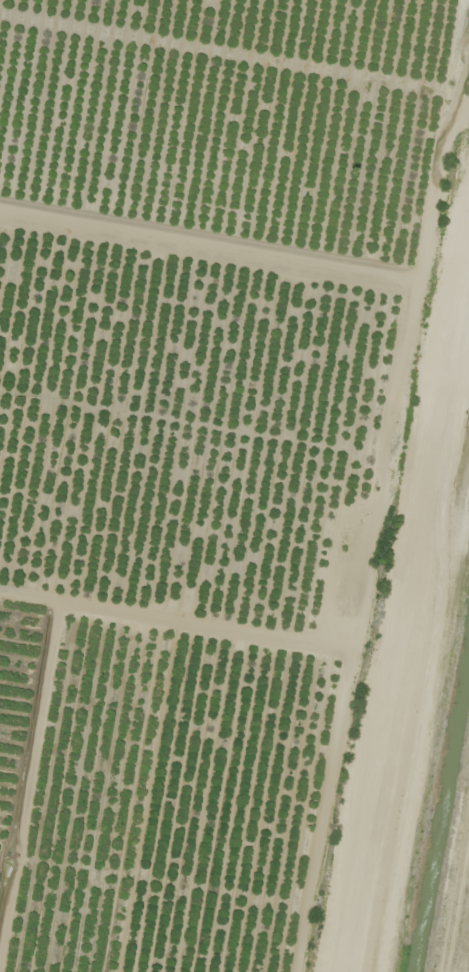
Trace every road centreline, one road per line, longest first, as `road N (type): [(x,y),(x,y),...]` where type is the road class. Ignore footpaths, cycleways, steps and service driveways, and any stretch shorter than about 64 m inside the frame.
road 1 (track): [(0,596),(288,639),(368,625),(392,586),(456,77),(468,64)]

